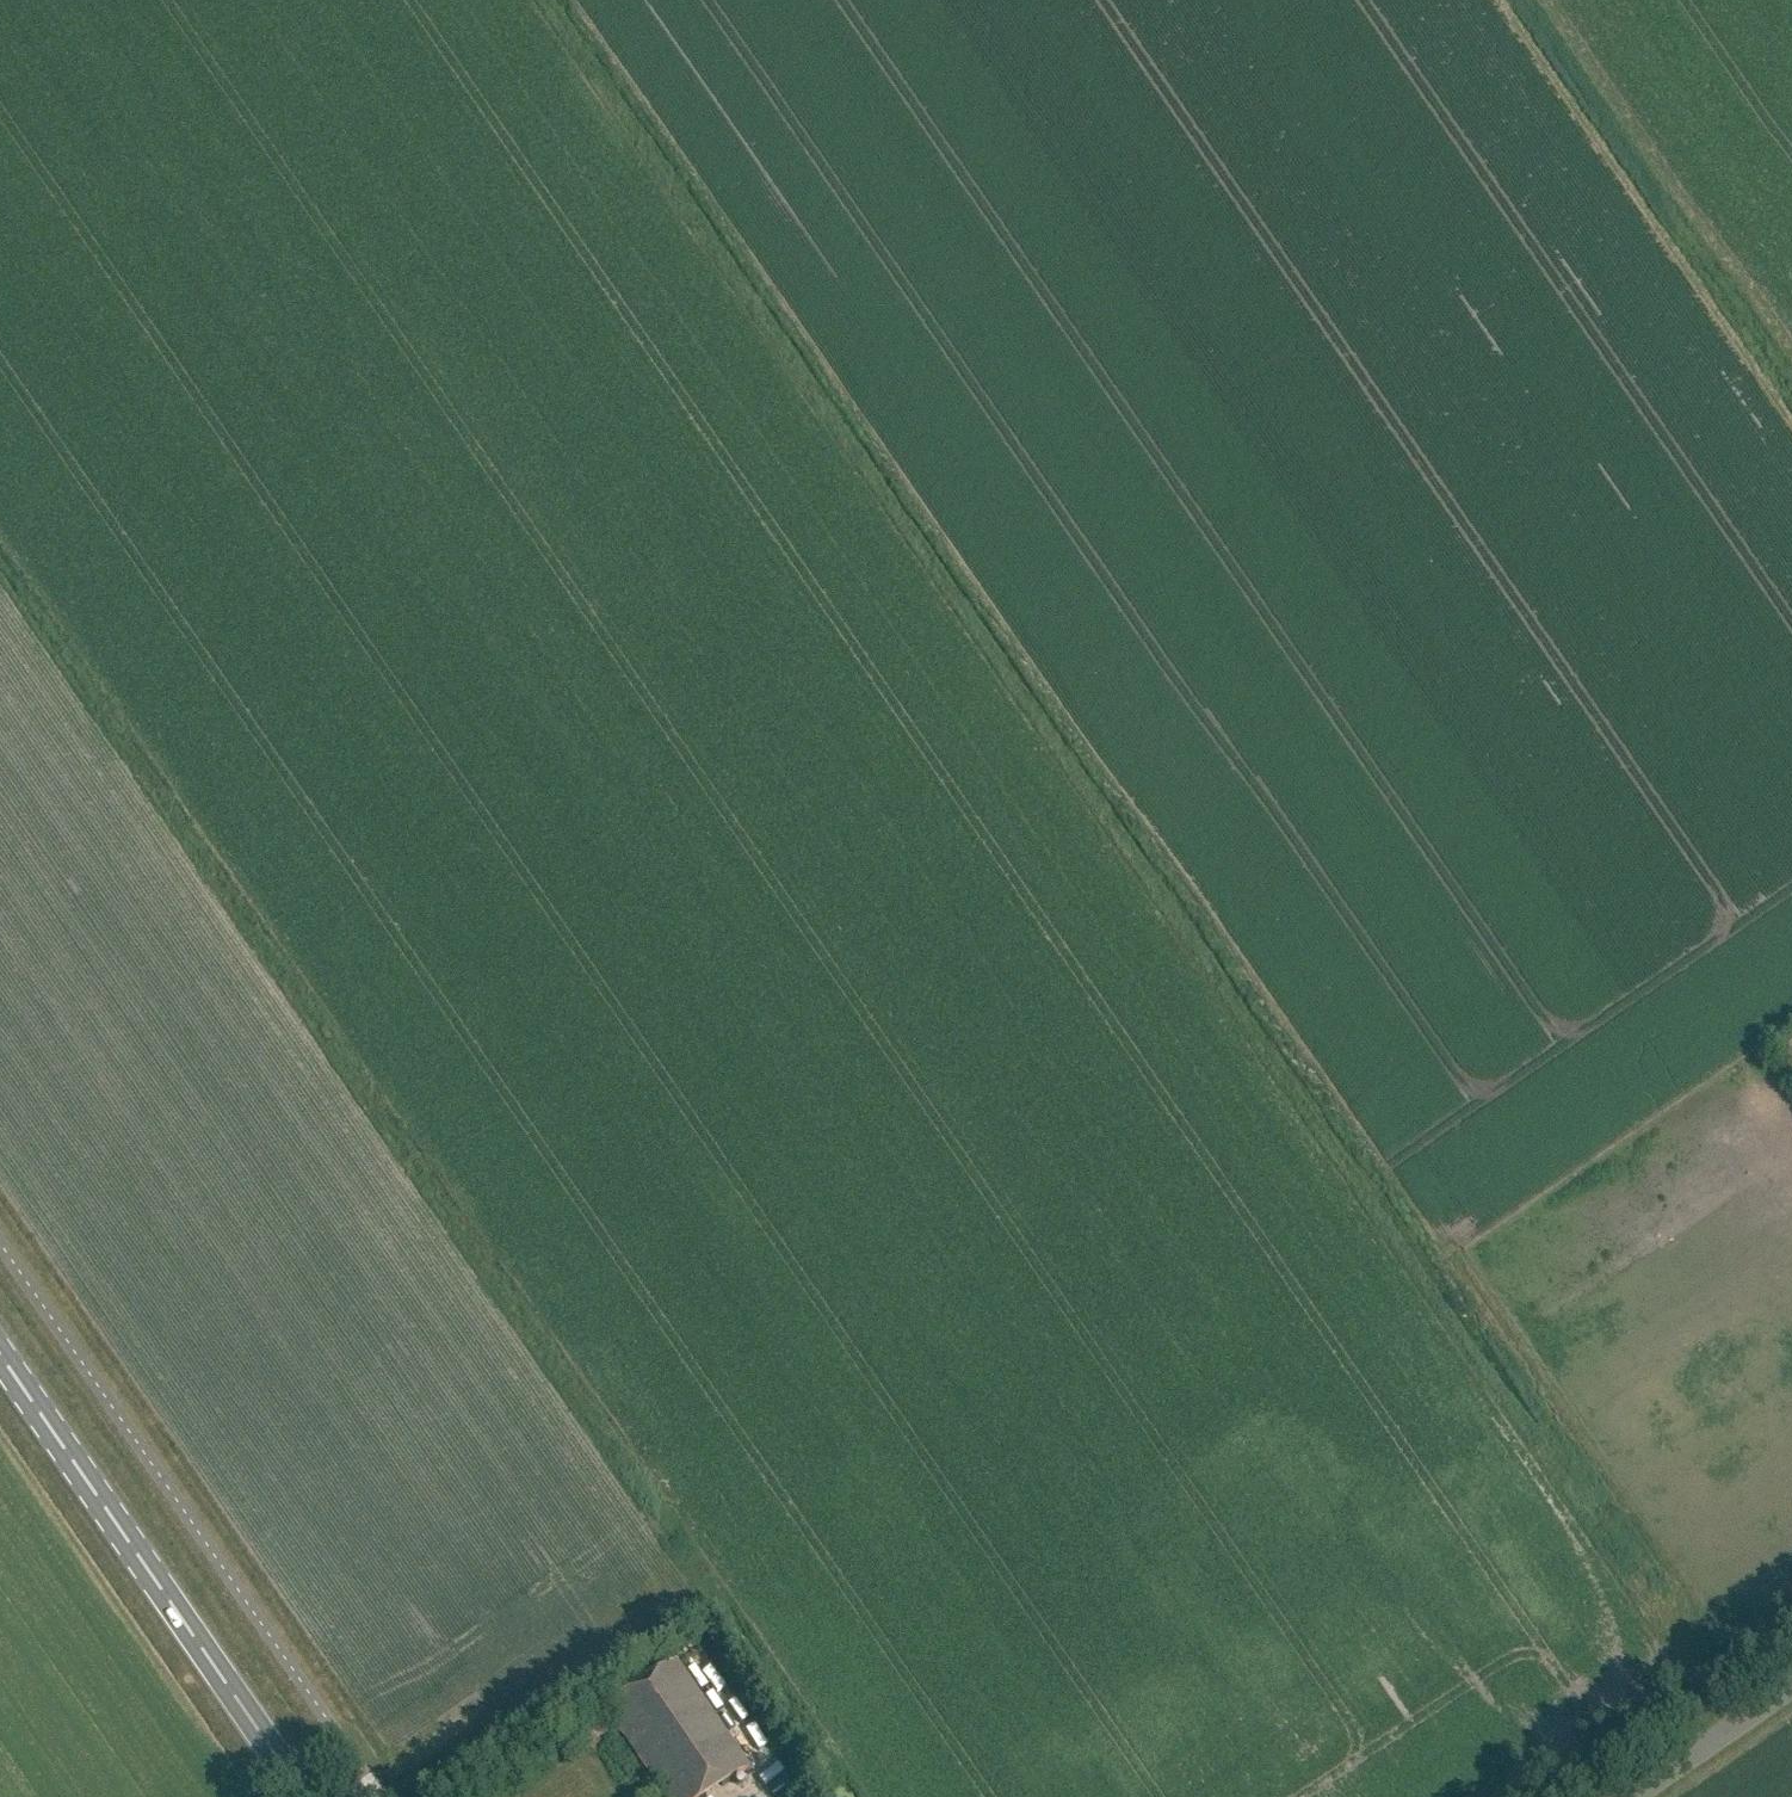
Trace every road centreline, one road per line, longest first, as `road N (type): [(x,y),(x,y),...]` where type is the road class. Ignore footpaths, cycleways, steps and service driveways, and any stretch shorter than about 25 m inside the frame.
road 1 (primary): [(304,1796),(0,1355)]
road 2 (unclassified): [(1633,1796),(1791,1687)]

